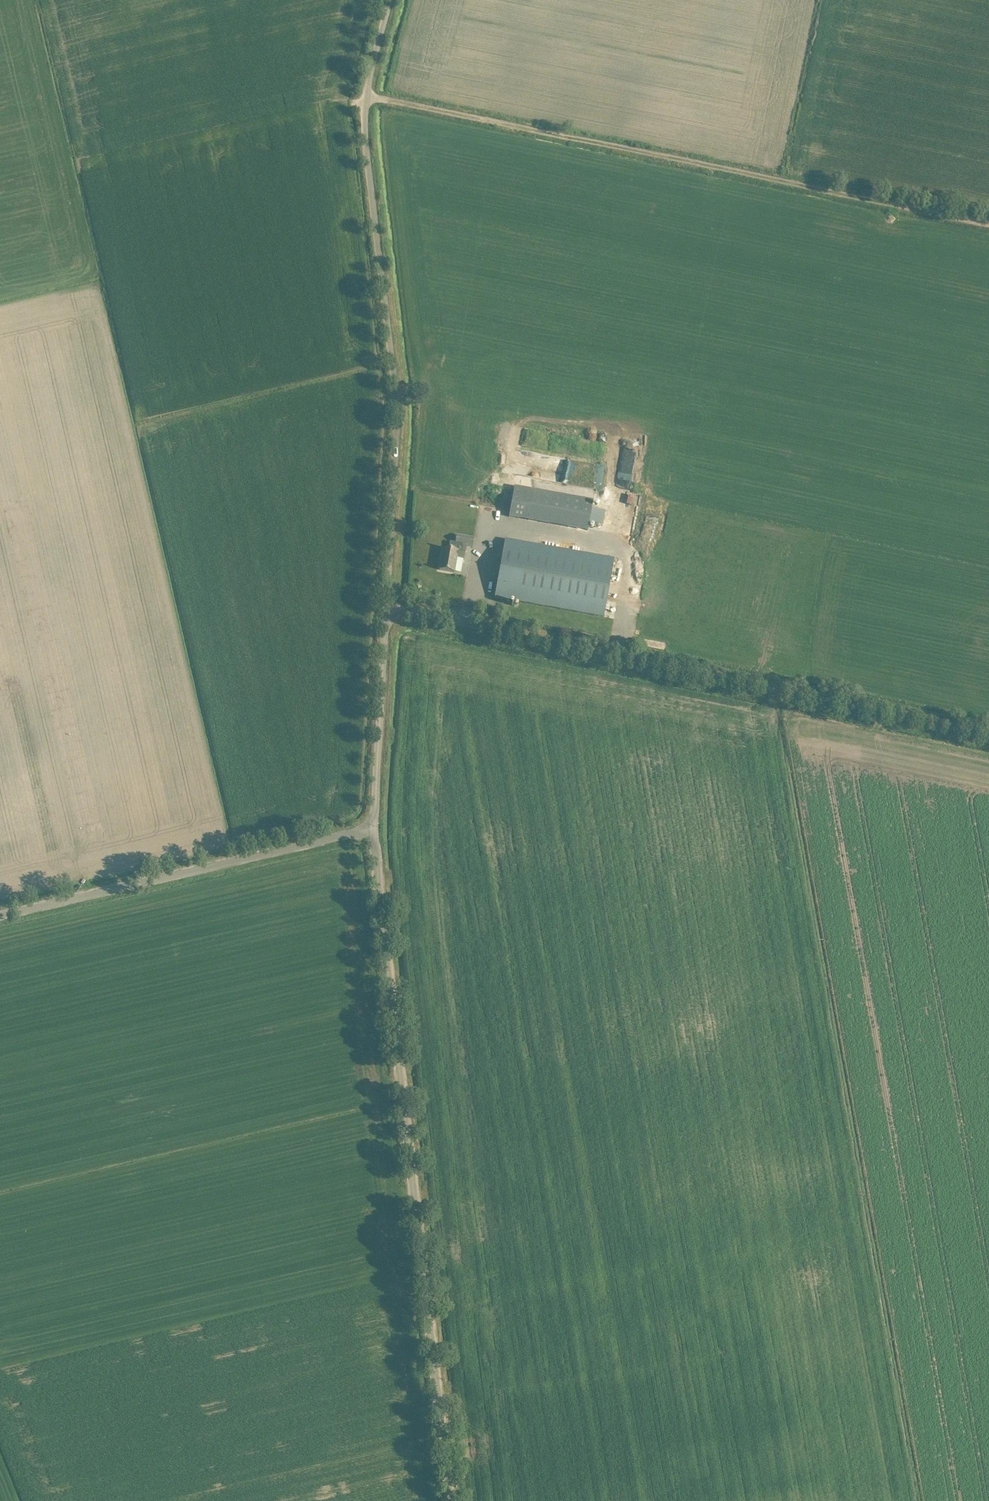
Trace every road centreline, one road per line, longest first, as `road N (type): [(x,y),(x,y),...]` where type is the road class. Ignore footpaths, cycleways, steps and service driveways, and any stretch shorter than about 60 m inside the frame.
road 1 (unclassified): [(450,1500),(378,831)]
road 2 (unclassified): [(988,737),(387,608)]
road 3 (unclassified): [(387,608),(392,374),(365,121),(387,0)]
road 4 (unclassified): [(0,917),(378,831)]
road 5 (unclassified): [(378,831),(387,608)]

